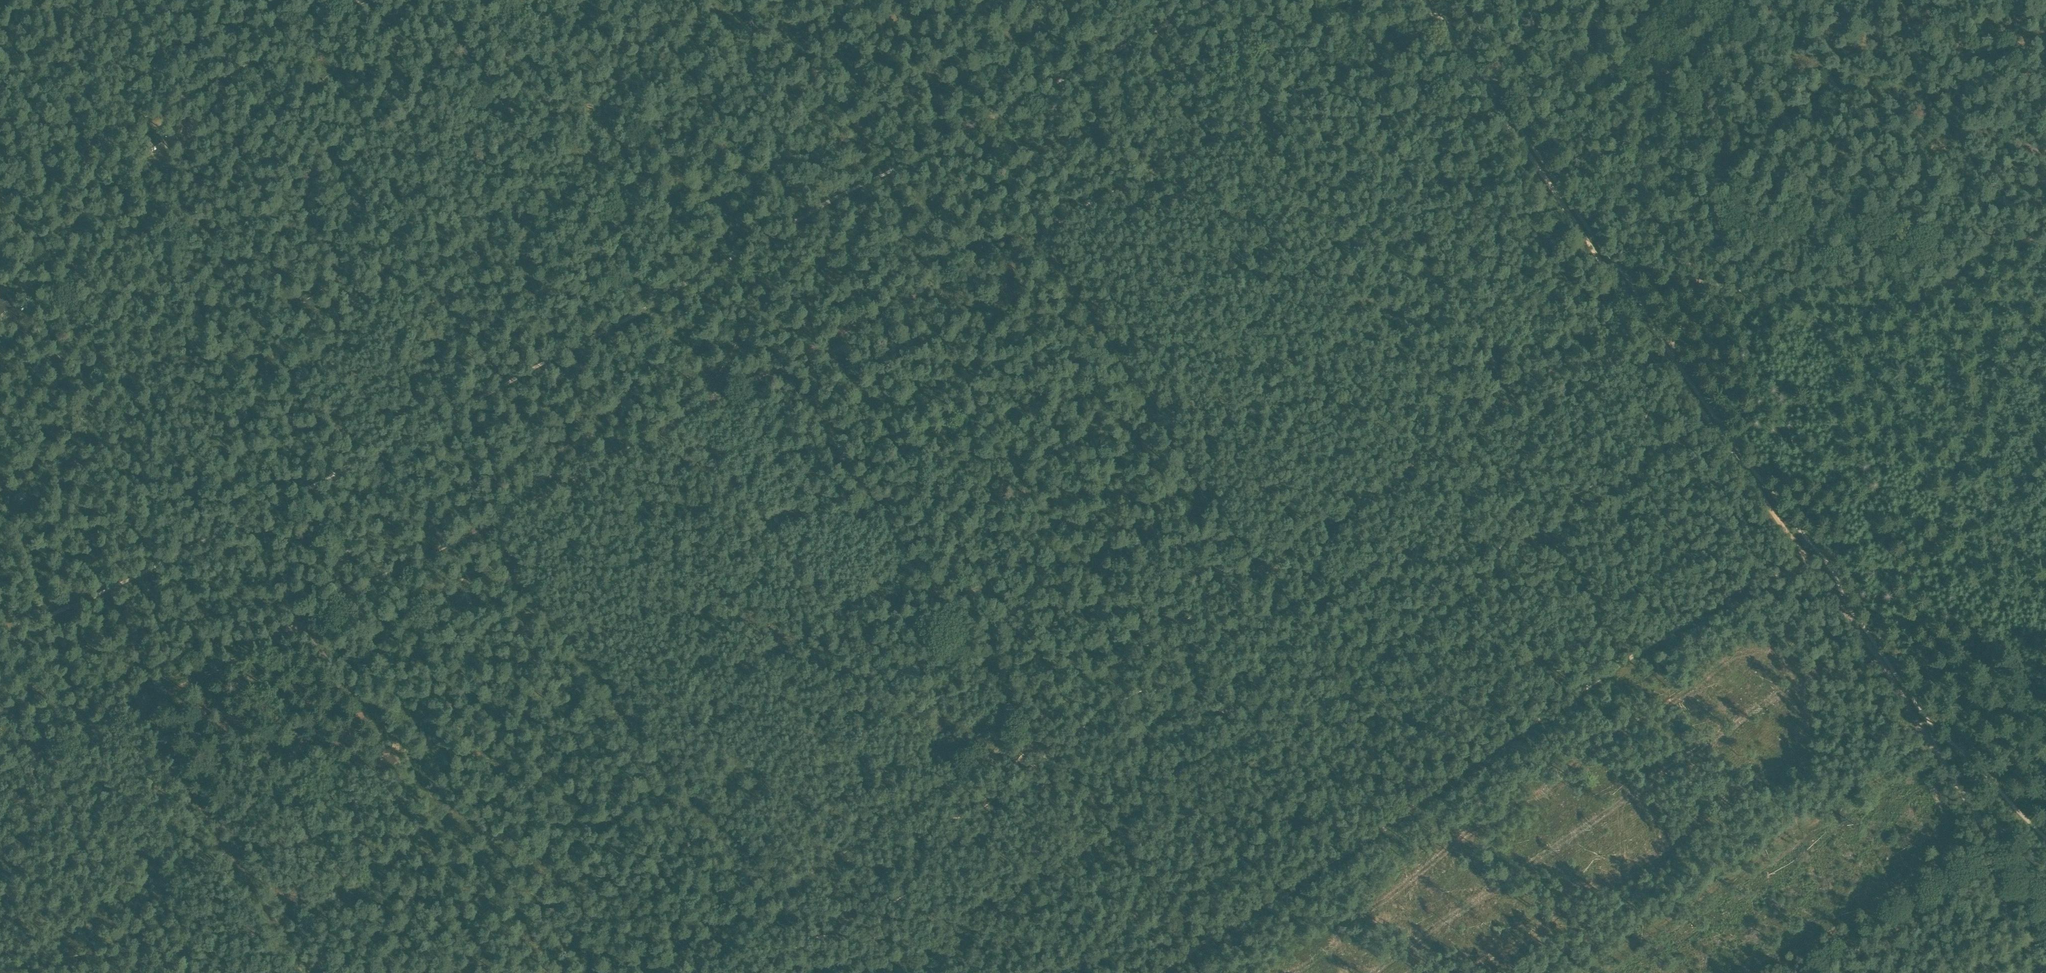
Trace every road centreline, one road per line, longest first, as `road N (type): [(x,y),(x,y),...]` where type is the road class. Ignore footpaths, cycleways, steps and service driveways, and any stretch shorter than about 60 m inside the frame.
road 1 (track): [(0,776),(1433,18)]
road 2 (track): [(1206,0),(0,649)]
road 3 (track): [(1641,316),(662,972)]
road 4 (track): [(1807,556),(1687,617),(1147,972)]
road 5 (track): [(2004,852),(1599,257)]
road 6 (track): [(2045,234),(1922,290),(1827,283),(1737,289),(1599,257)]
road 7 (track): [(302,617),(449,814),(412,849),(342,890),(259,899)]
road 8 (track): [(0,193),(360,0)]
road 9 (track): [(2045,322),(1993,386),(1963,455),(1930,549),(1898,692)]
road 10 (track): [(1580,972),(1895,765)]
road 11 (track): [(136,705),(309,972)]
road 12 (track): [(1599,257),(1421,0)]
road 13 (track): [(222,840),(0,971)]
road 14 (track): [(641,0),(692,77),(827,0)]
road 15 (track): [(0,29),(96,141)]

